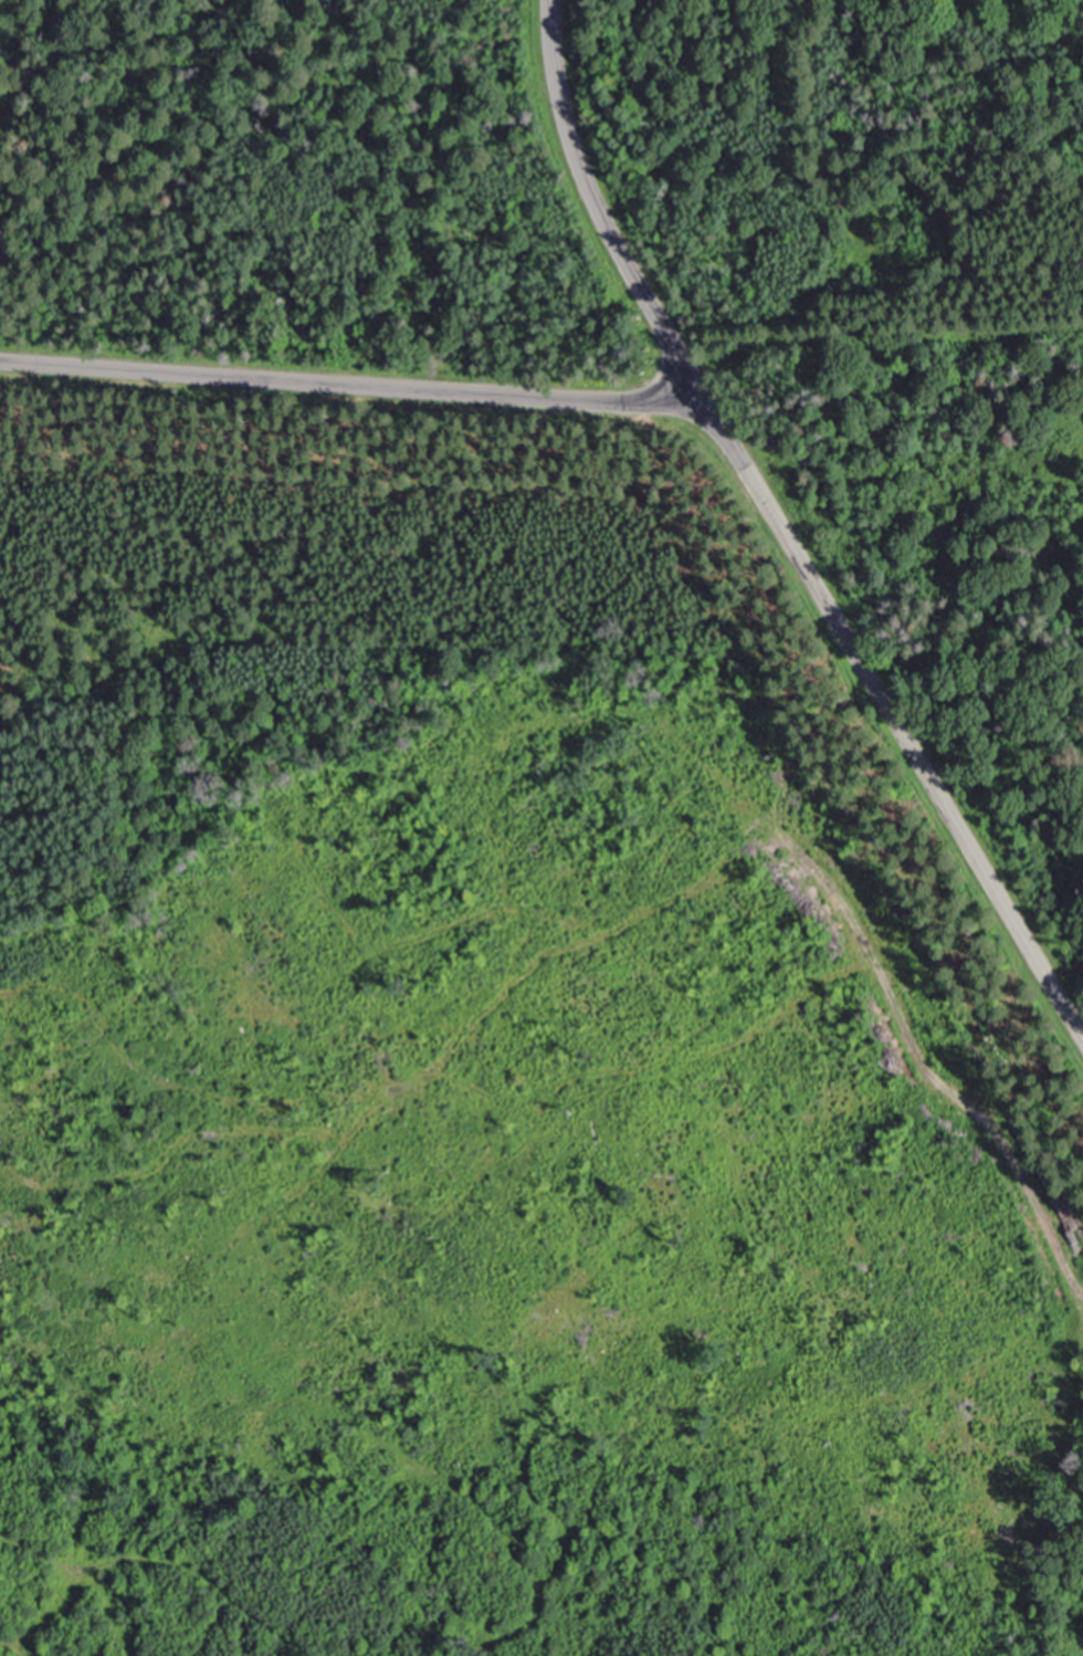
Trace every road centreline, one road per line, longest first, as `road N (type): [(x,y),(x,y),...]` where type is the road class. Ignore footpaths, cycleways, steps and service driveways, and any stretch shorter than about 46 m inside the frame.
road 1 (tertiary): [(1082,1037),(600,216),(568,143),(551,63),(551,0)]
road 2 (residential): [(698,392),(646,405),(0,356)]
road 3 (track): [(327,1655),(274,1633),(208,1574),(155,1554),(76,1565),(19,1549),(0,1532)]

